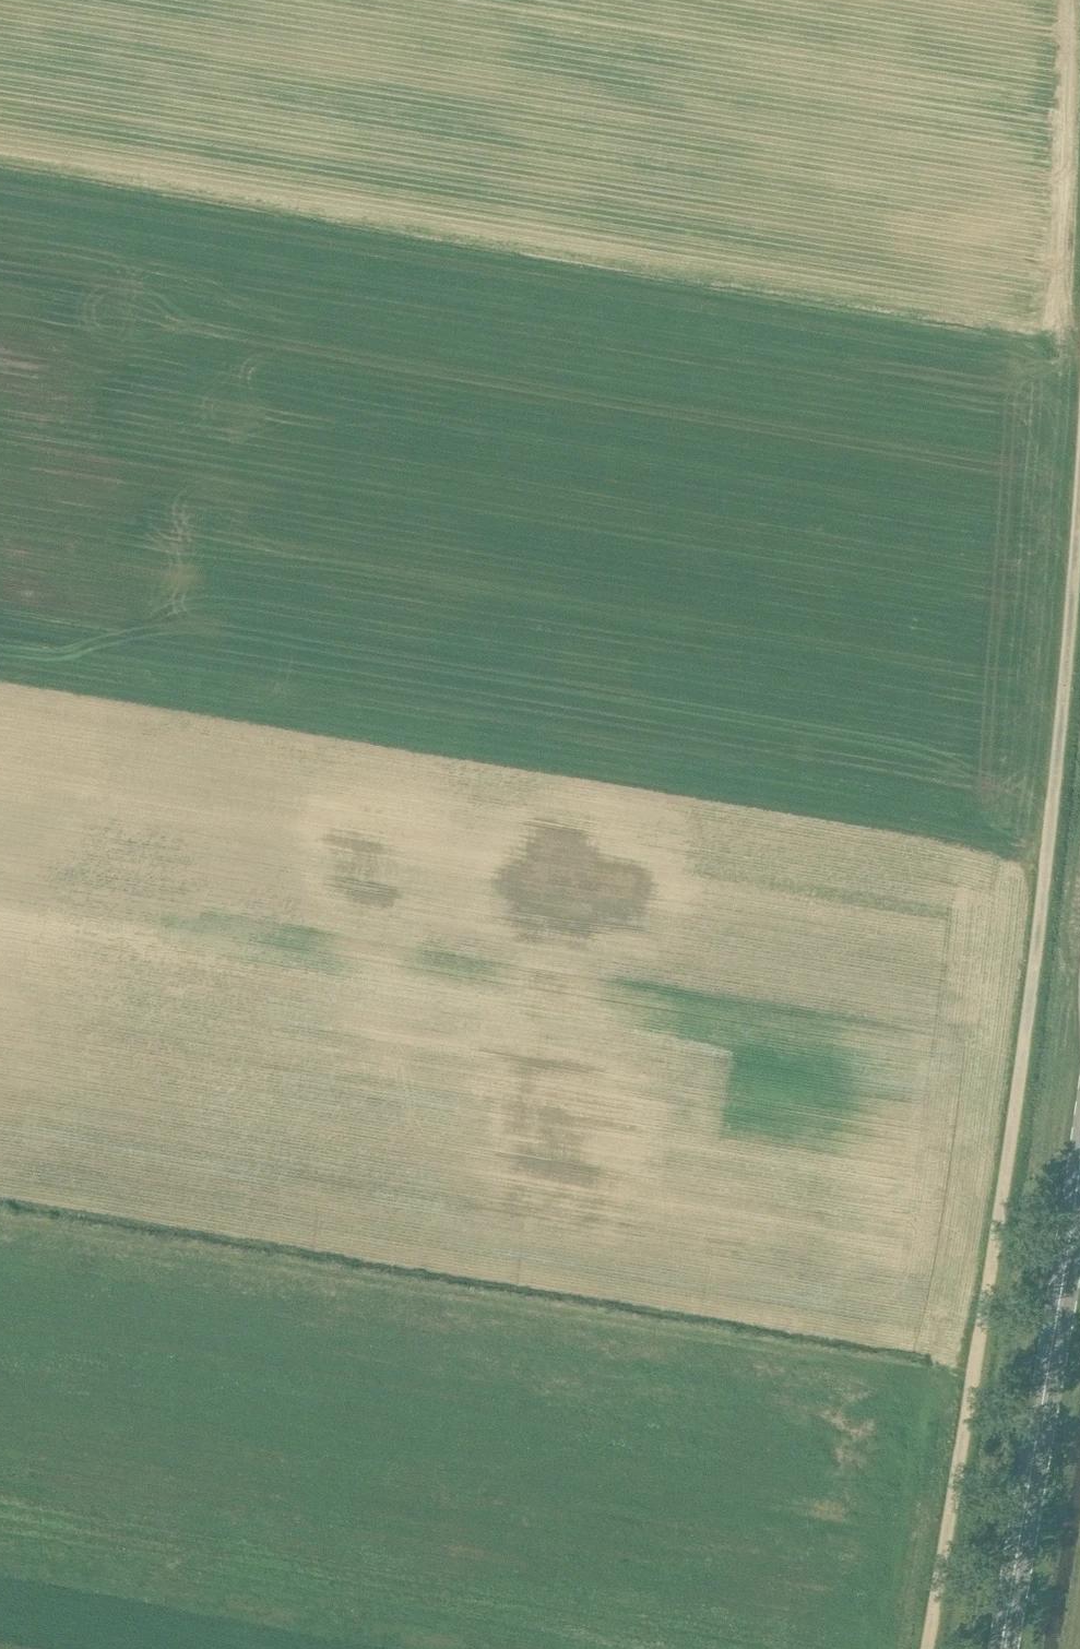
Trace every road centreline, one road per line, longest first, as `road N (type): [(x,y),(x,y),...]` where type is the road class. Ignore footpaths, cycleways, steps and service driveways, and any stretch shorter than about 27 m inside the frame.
road 1 (unclassified): [(927,1648),(1036,954),(1079,510)]
road 2 (primary): [(1003,1648),(1079,1174)]

